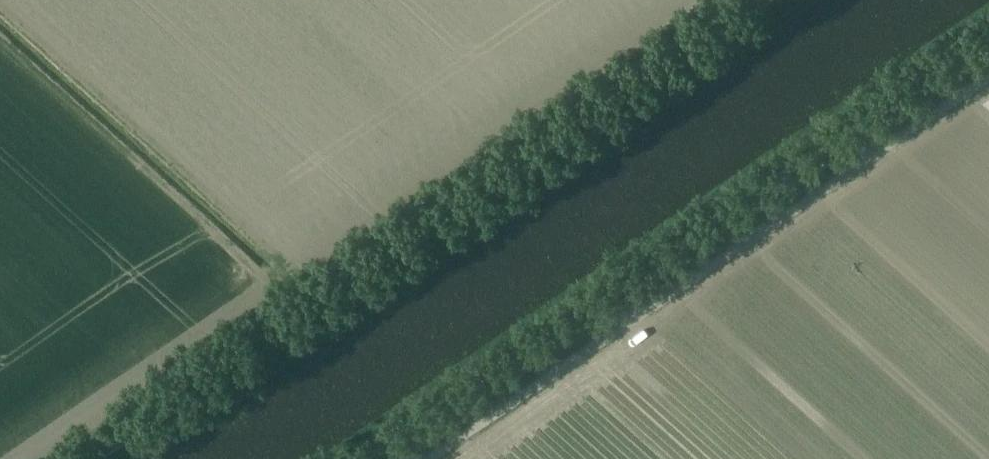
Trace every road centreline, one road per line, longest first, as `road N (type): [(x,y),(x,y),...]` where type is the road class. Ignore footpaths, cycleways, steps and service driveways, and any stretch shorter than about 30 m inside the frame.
road 1 (tertiary): [(83,458),(754,0)]
road 2 (secondary): [(383,458),(988,45)]

